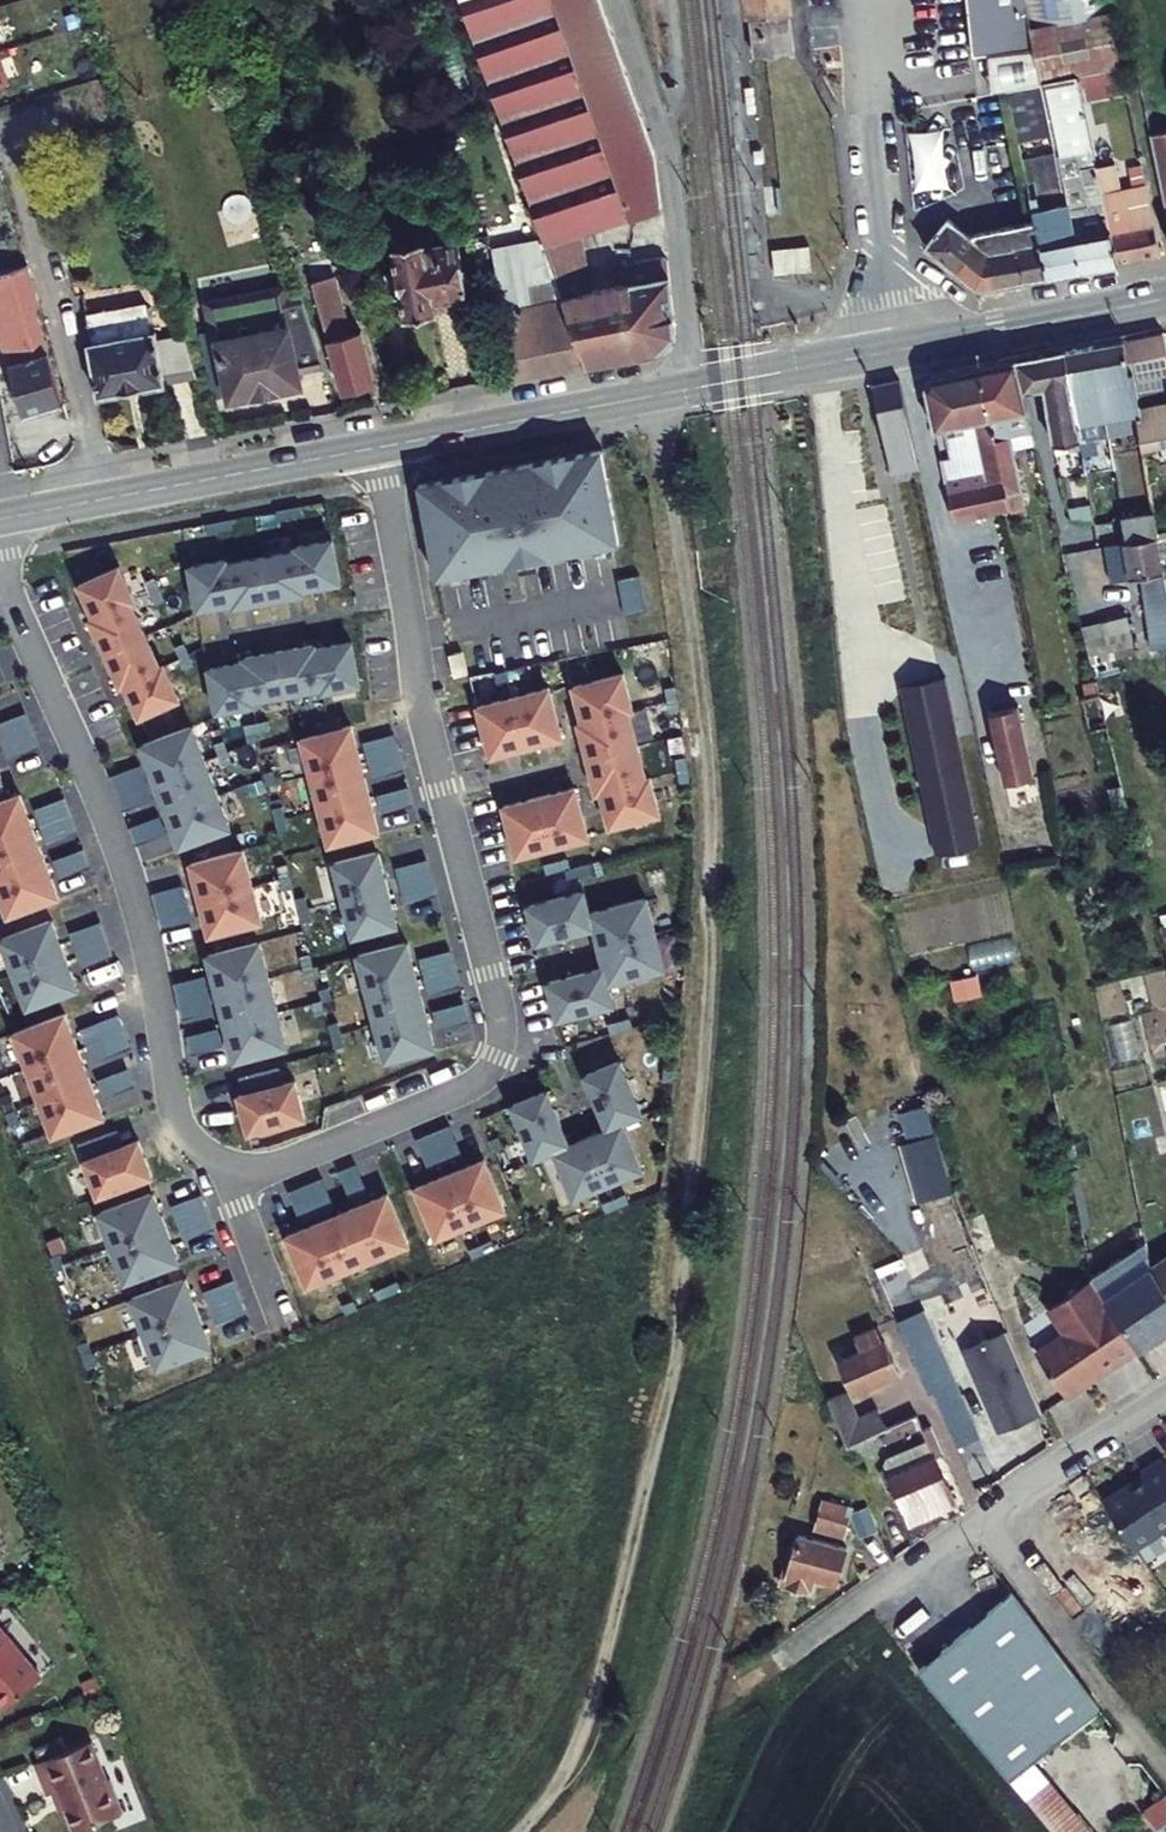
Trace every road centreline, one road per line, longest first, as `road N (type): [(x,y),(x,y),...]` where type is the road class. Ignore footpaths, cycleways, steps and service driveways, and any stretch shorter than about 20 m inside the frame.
road 1 (track): [(658,395),(709,792),(706,978),(685,1272),(669,1387),(584,1725),(569,1763),(517,1831)]
road 2 (residential): [(236,1170),(307,1158),(464,1091),(500,1042),(420,690),(380,447)]
road 3 (residential): [(0,565),(24,639),(125,870),(180,1122),(200,1151),(236,1170)]
road 4 (secondary): [(1165,294),(693,388)]
road 5 (residential): [(1165,1396),(777,1660)]
road 6 (tertiary): [(615,0),(671,165),(693,388)]
road 7 (secondary): [(380,447),(1,518)]
road 8 (secondary): [(693,388),(380,447)]
road 9 (residential): [(236,1170),(238,1207),(283,1325)]

